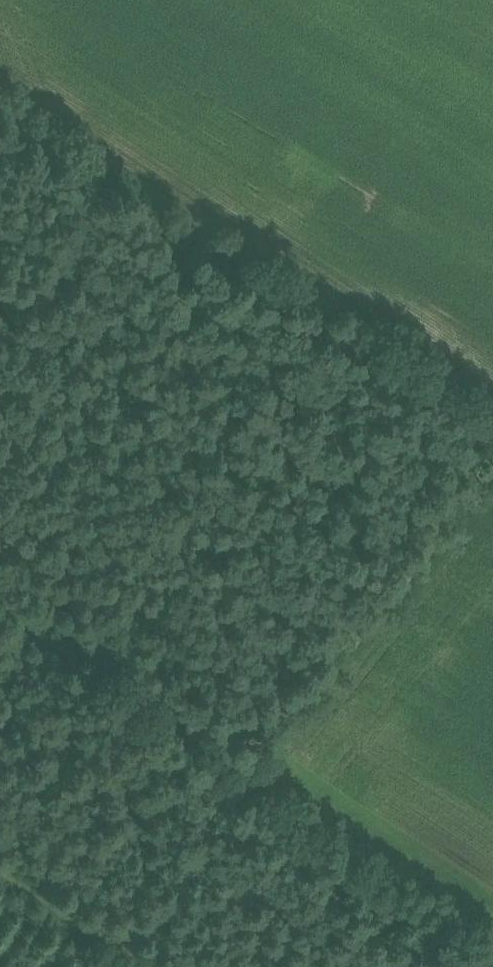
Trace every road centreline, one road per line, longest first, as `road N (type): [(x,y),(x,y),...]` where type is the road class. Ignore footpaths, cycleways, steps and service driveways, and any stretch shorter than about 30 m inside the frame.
road 1 (track): [(120,966),(0,864)]

